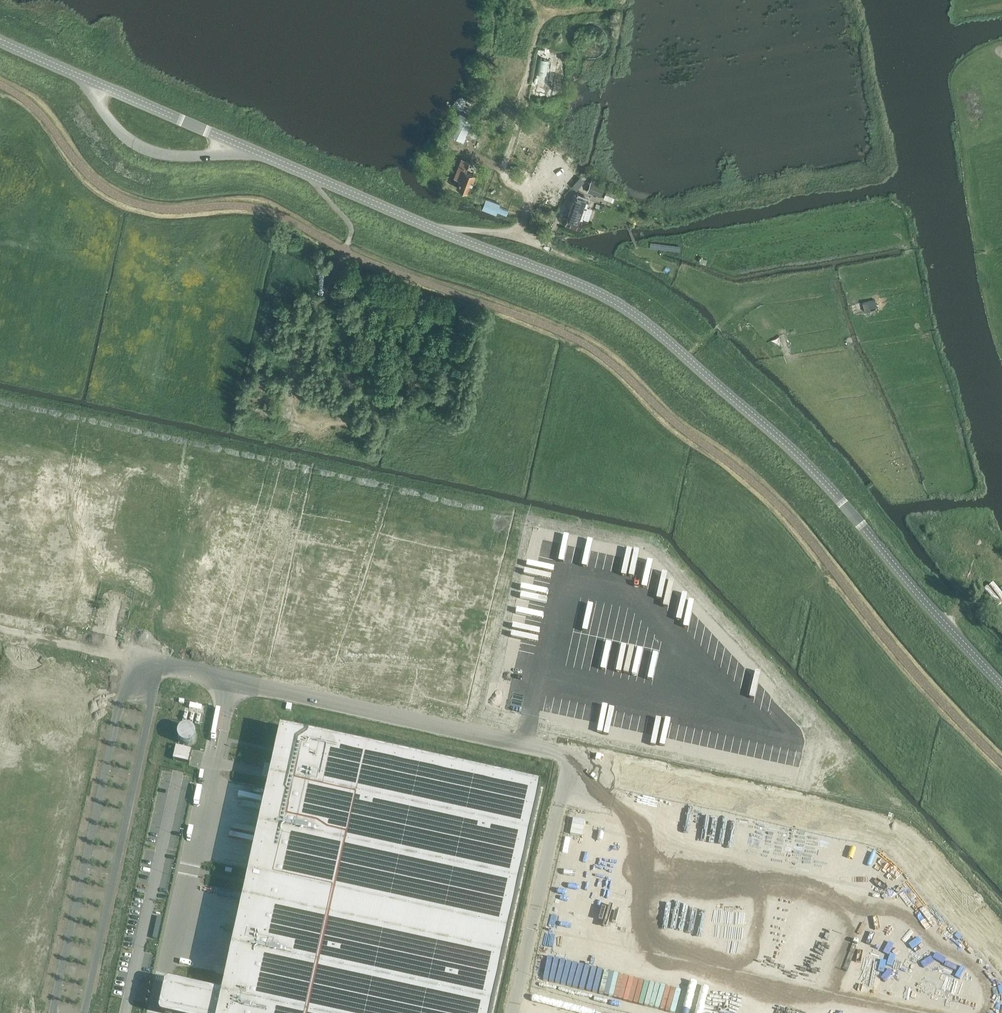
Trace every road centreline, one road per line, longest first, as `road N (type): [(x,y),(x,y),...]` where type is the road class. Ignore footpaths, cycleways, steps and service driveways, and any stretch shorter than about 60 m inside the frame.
road 1 (tertiary): [(1001,684),(808,465),(623,306),(0,40)]
road 2 (unclassified): [(1001,926),(953,879),(898,891),(649,834),(557,754),(161,664)]
road 3 (unclassified): [(131,658),(53,1012)]
road 4 (unclassified): [(84,1012),(161,664)]
road 5 (track): [(588,0),(550,18),(534,42),(504,173),(529,197),(515,236)]
road 6 (track): [(732,314),(700,338),(639,290),(553,250)]
road 7 (track): [(286,416),(305,319),(345,250)]
road 8 (unclassified): [(131,658),(0,629)]

